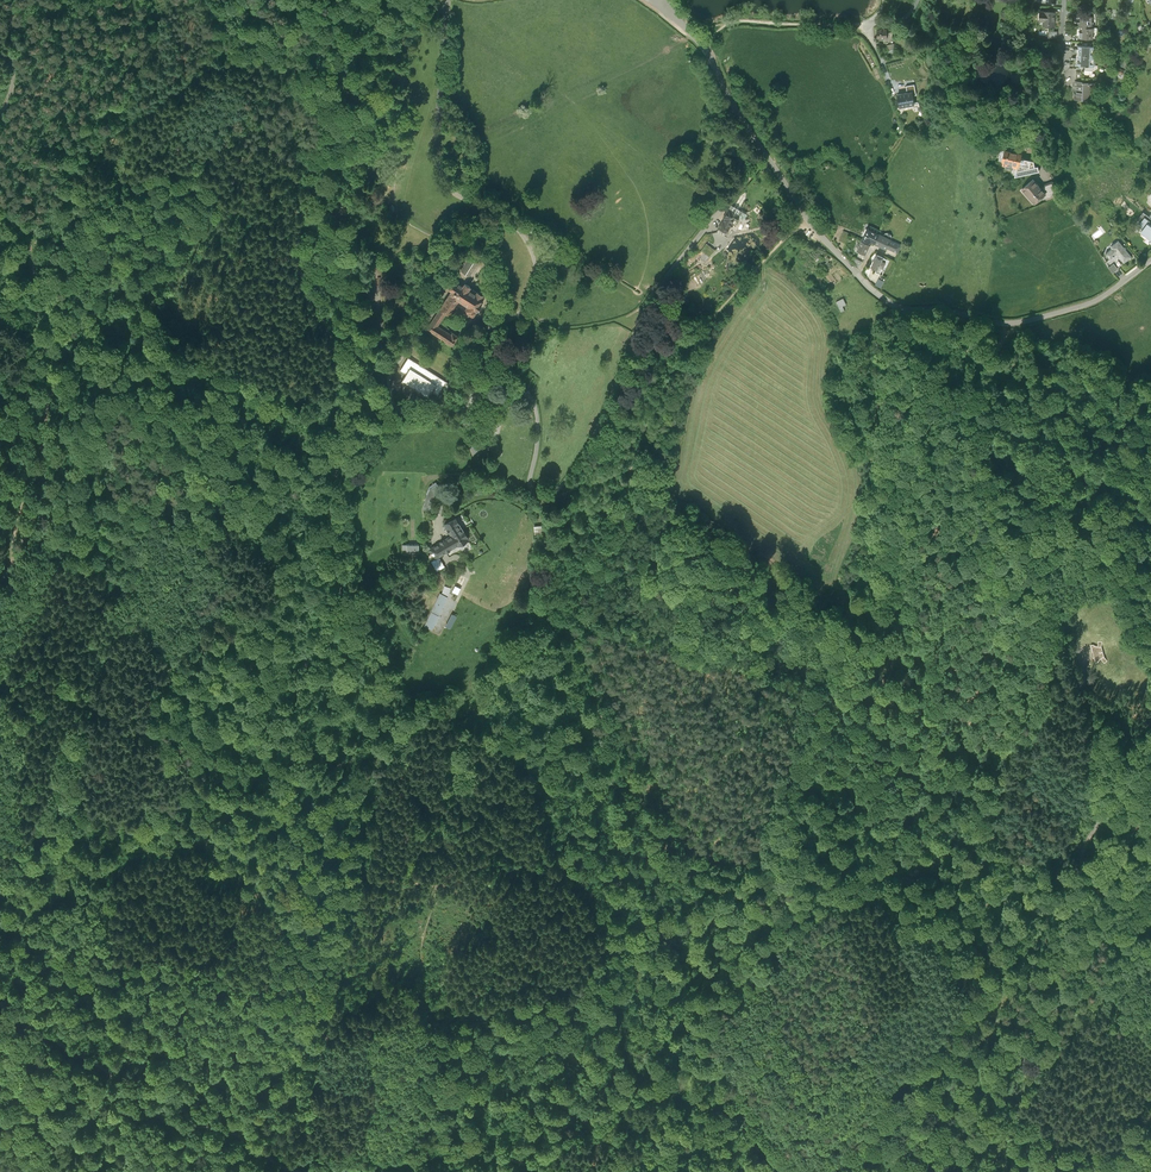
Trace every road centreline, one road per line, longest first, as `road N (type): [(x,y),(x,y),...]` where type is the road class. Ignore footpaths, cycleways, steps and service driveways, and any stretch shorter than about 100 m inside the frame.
road 1 (track): [(212,976),(191,952),(189,922),(165,883),(166,870),(232,812),(278,731),(326,605),(336,482),(358,404),(299,258),(316,202),(352,140),(348,80),(378,0)]
road 2 (track): [(931,898),(893,880),(844,876),(815,792),(757,753),(731,748),(721,757),(719,836),(706,874),(634,854),(552,870),(499,856),(439,891)]
road 3 (unclassified): [(661,8),(705,50),(816,230),(885,299),(1022,323),(1099,300),(1150,260)]
road 4 (track): [(486,337),(472,446),(490,449),(507,398),(525,393),(537,418),(531,494),(549,500),(591,441),(664,284),(706,228)]
road 5 (track): [(804,215),(682,353),(657,396),(627,481),(547,609)]
road 6 (track): [(14,560),(41,489),(44,381),(31,252),(0,205)]
road 7 (track): [(1101,892),(1061,1001),(1037,1040),(952,1101),(883,1171)]
road 8 (track): [(0,1007),(112,1076),(151,1116),(228,1131),(294,1171)]
road 9 (track): [(900,306),(953,350),(982,354),(1015,371),(1056,364),(1150,421)]
road 10 (track): [(547,609),(579,658),(669,867)]
road 11 (track): [(439,891),(368,880),(258,899),(217,867),(204,844)]
road 12 (track): [(1067,532),(1044,540),(1041,550),(1084,703)]
road 13 (track): [(370,1171),(455,1155),(515,1160),(542,1171)]
road 14 (residential): [(1067,0),(1062,71),(1031,155)]
road 15 (track): [(1067,532),(1098,549),(1150,632)]
road 16 (track): [(306,224),(232,265),(187,276)]
road 17 (track): [(1066,901),(1017,934),(991,939),(952,916)]

